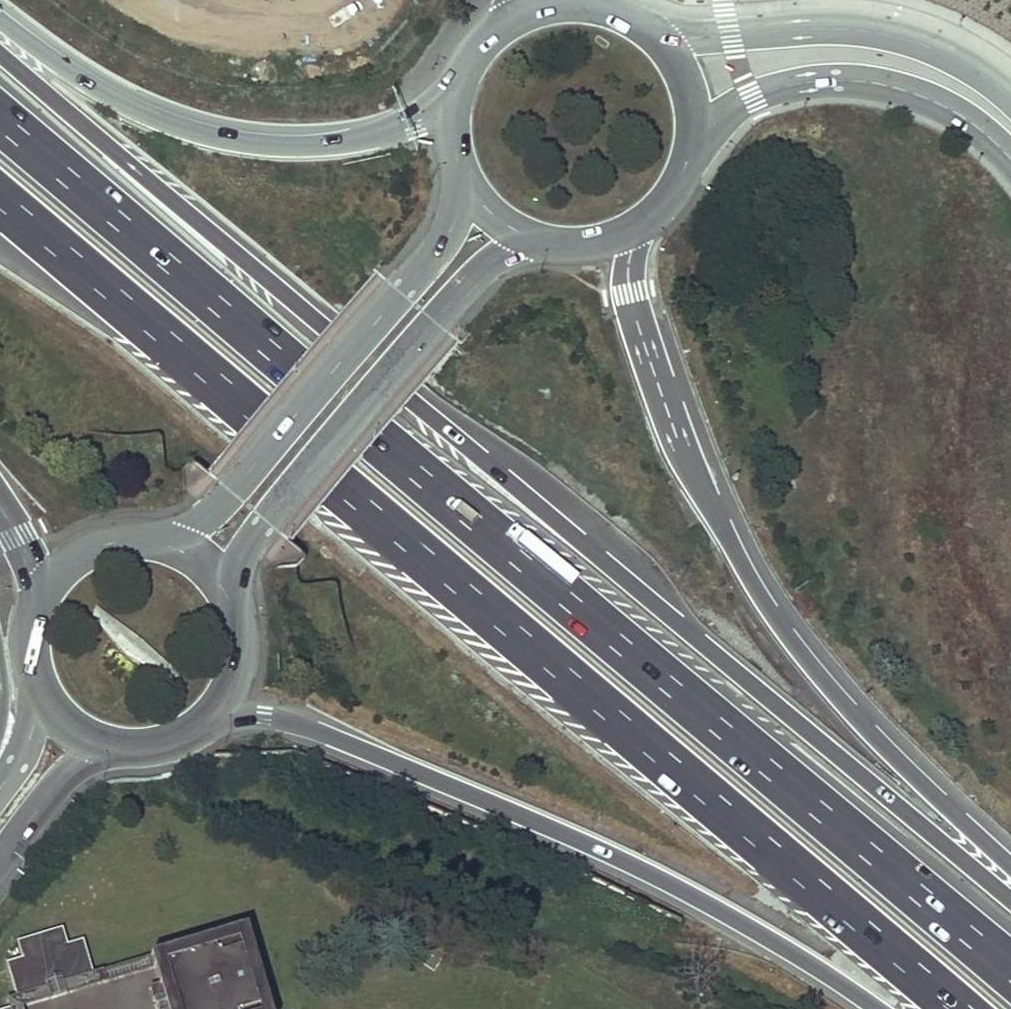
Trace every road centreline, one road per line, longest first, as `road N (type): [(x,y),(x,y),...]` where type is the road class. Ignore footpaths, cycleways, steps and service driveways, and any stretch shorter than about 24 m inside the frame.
road 1 (motorway): [(1010,897),(0,52)]
road 2 (motorway): [(1010,966),(0,124)]
road 3 (motorway): [(0,195),(968,1008)]
road 4 (motorway): [(1010,864),(854,714),(767,605),(689,461),(640,337),(628,274),(638,225)]
road 5 (motorway): [(208,717),(264,715),(312,729),(491,799),(779,944),(875,1008)]
road 6 (primary): [(456,88),(431,112),(372,135),(262,143),(202,134),(126,105),(0,19)]
road 7 (tertiary): [(462,176),(456,219),(429,262),(229,498),(193,530),(148,539)]
road 8 (tertiary): [(230,601),(237,565),(260,523),(479,274),(534,239)]
road 9 (tertiary): [(1010,100),(962,63),(888,36),(845,29),(685,39),(651,34)]
road 10 (tertiary): [(691,143),(752,97),(852,79),(921,94),(972,122),(1010,157)]
road 11 (tertiary): [(0,859),(48,797),(111,745)]
road 12 (tertiary): [(148,539),(89,548),(41,594)]
road 13 (tertiary): [(208,717),(234,675),(230,601)]
road 14 (tertiary): [(691,143),(690,103),(676,65),(651,34)]

